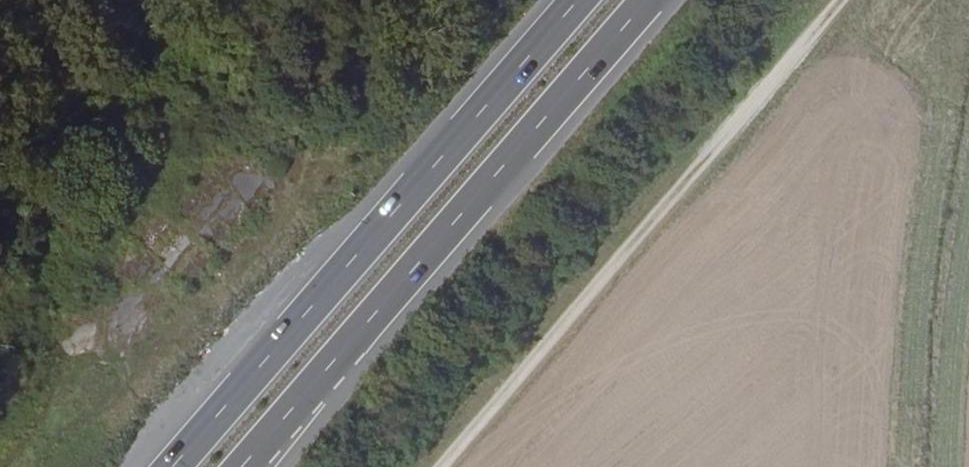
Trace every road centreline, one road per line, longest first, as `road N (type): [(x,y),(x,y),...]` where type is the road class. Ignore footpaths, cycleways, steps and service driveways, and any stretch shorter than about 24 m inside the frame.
road 1 (trunk): [(583,0),(176,466)]
road 2 (trunk): [(254,466),(656,0)]
road 3 (track): [(448,466),(845,0)]

